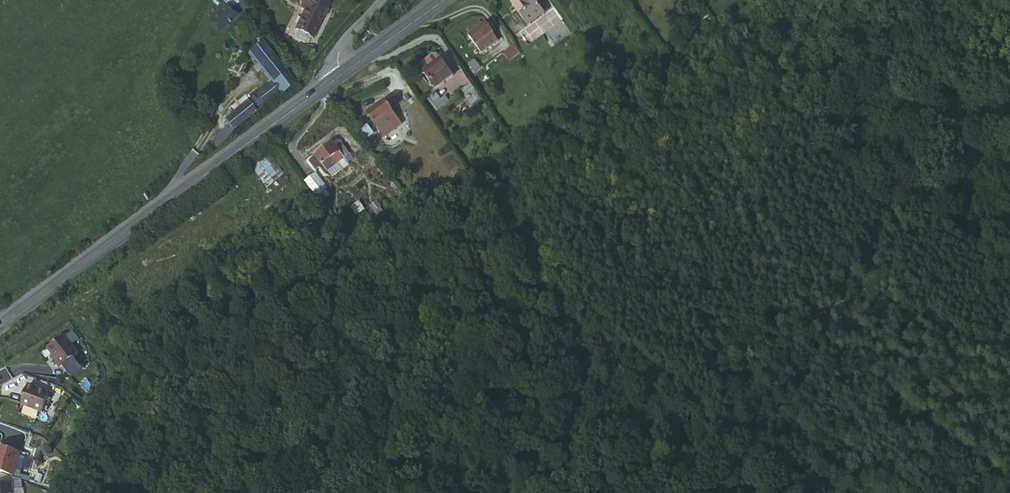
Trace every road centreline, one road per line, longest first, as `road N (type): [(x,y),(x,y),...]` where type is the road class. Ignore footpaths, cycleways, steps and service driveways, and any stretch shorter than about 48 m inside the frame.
road 1 (secondary): [(336,81),(0,335)]
road 2 (secondary): [(462,0),(336,81)]

